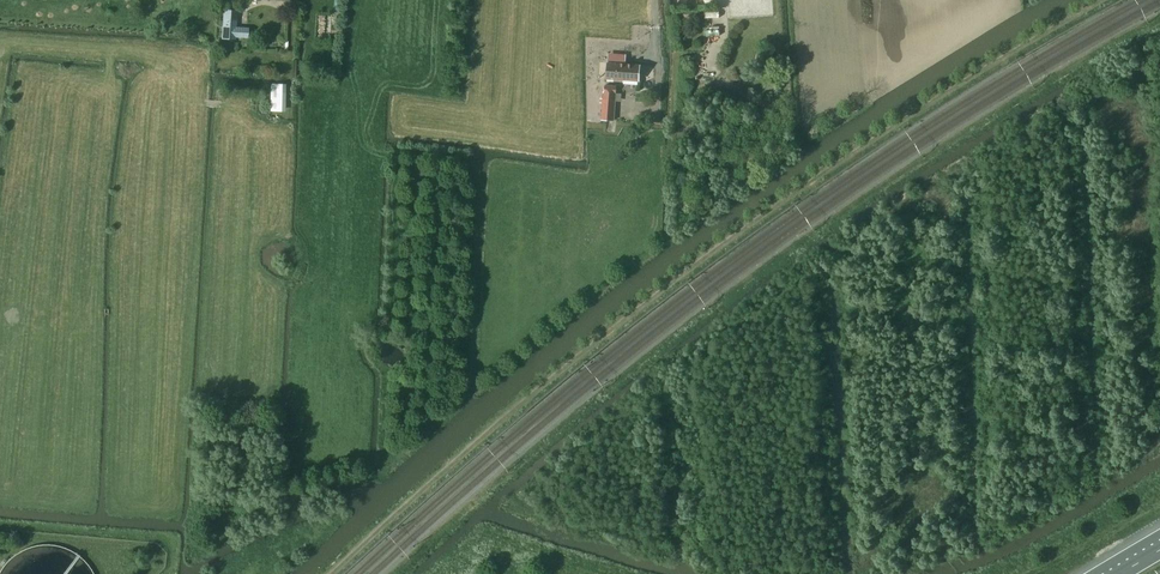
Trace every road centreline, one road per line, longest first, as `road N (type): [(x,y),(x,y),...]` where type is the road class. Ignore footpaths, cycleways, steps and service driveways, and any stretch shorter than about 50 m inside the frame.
road 1 (track): [(683,274),(330,573)]

